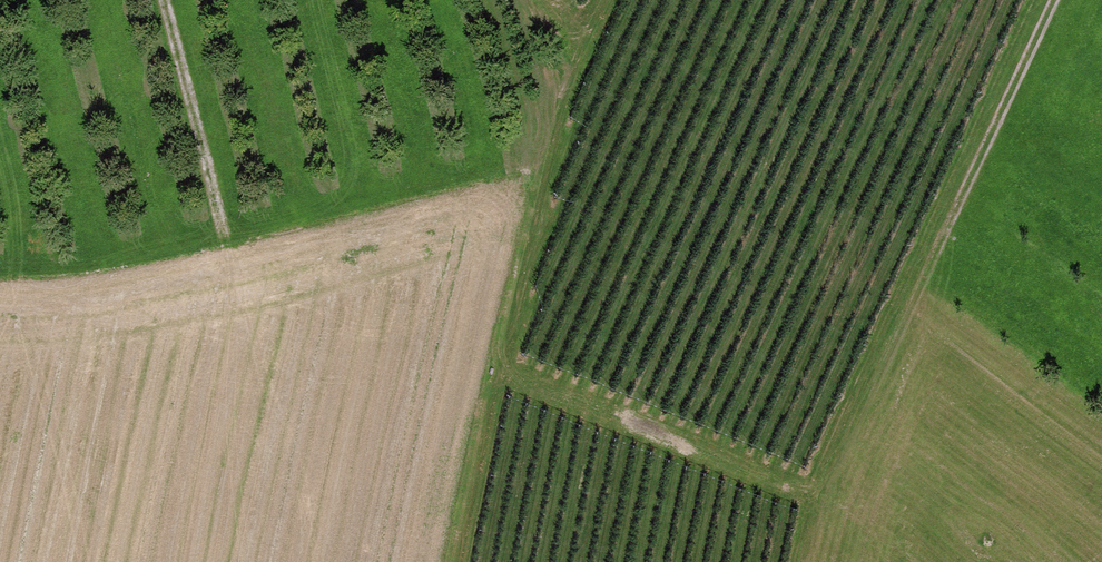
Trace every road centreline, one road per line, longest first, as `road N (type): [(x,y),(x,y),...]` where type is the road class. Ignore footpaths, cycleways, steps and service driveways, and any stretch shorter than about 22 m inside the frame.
road 1 (track): [(822,492),(503,373),(547,120),(603,0)]
road 2 (track): [(822,492),(1056,0)]
road 3 (track): [(175,0),(232,225)]

